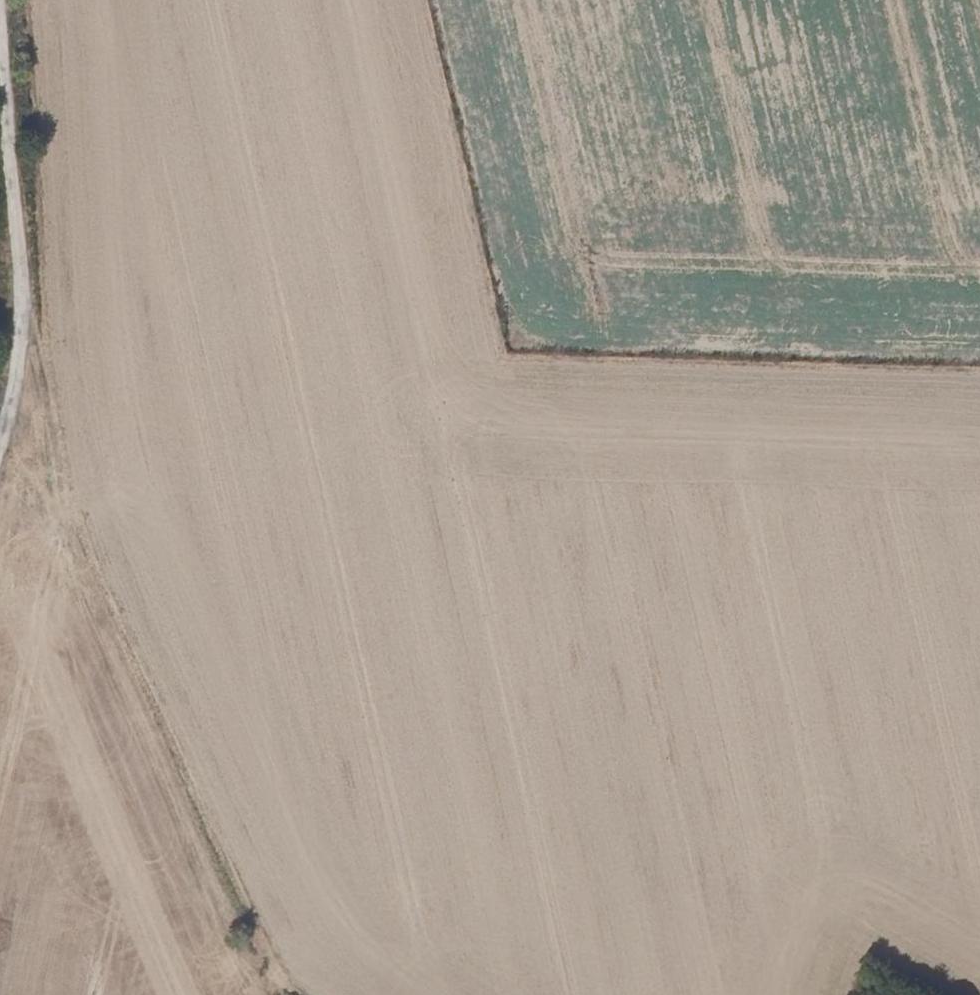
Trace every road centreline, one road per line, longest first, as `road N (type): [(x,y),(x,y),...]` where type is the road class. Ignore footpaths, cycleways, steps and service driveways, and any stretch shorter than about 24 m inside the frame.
road 1 (track): [(0,447),(22,324),(0,26)]

